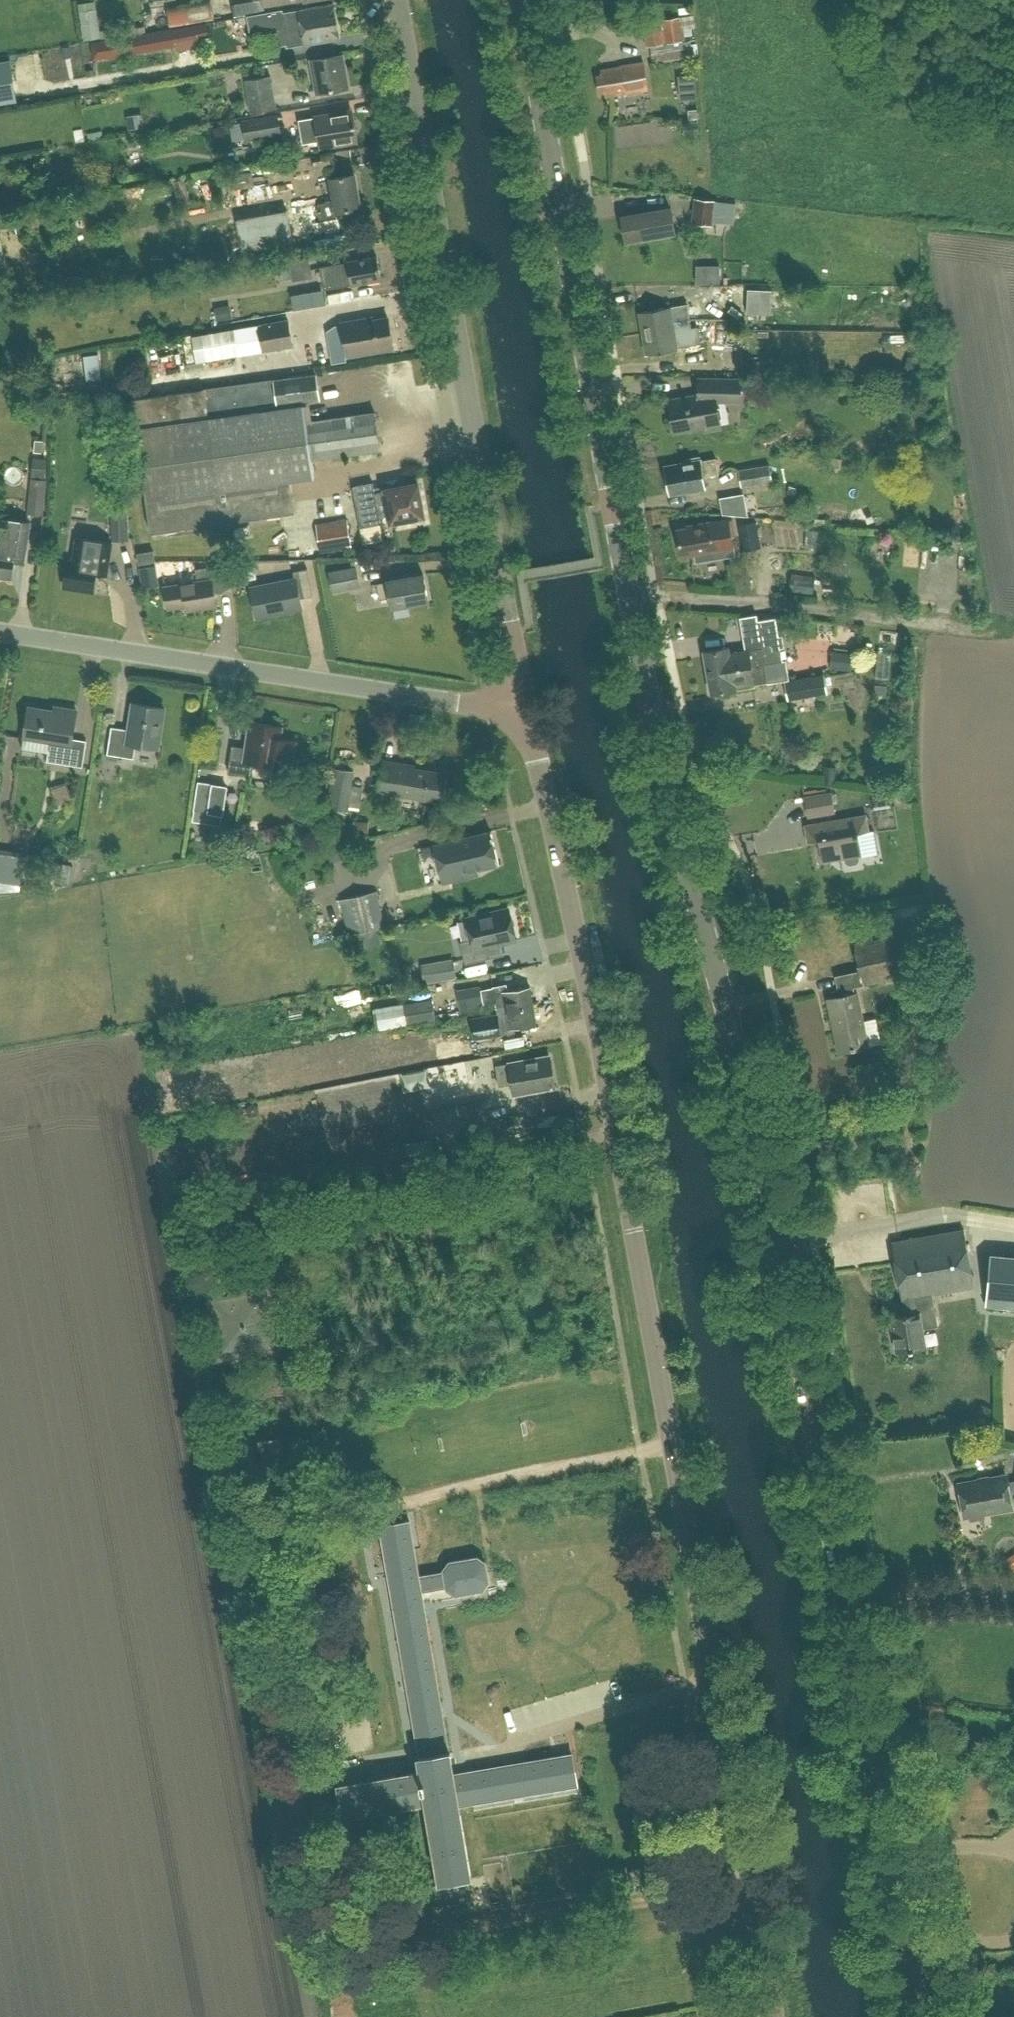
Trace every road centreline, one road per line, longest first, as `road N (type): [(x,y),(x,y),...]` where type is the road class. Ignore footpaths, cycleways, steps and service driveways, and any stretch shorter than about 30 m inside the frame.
road 1 (tertiary): [(917,2016),(782,1232),(659,741),(527,0)]
road 2 (unclassified): [(775,2016),(594,1022),(528,709)]
road 3 (unclassified): [(528,709),(396,0)]
road 4 (residential): [(528,709),(488,710),(0,632)]

